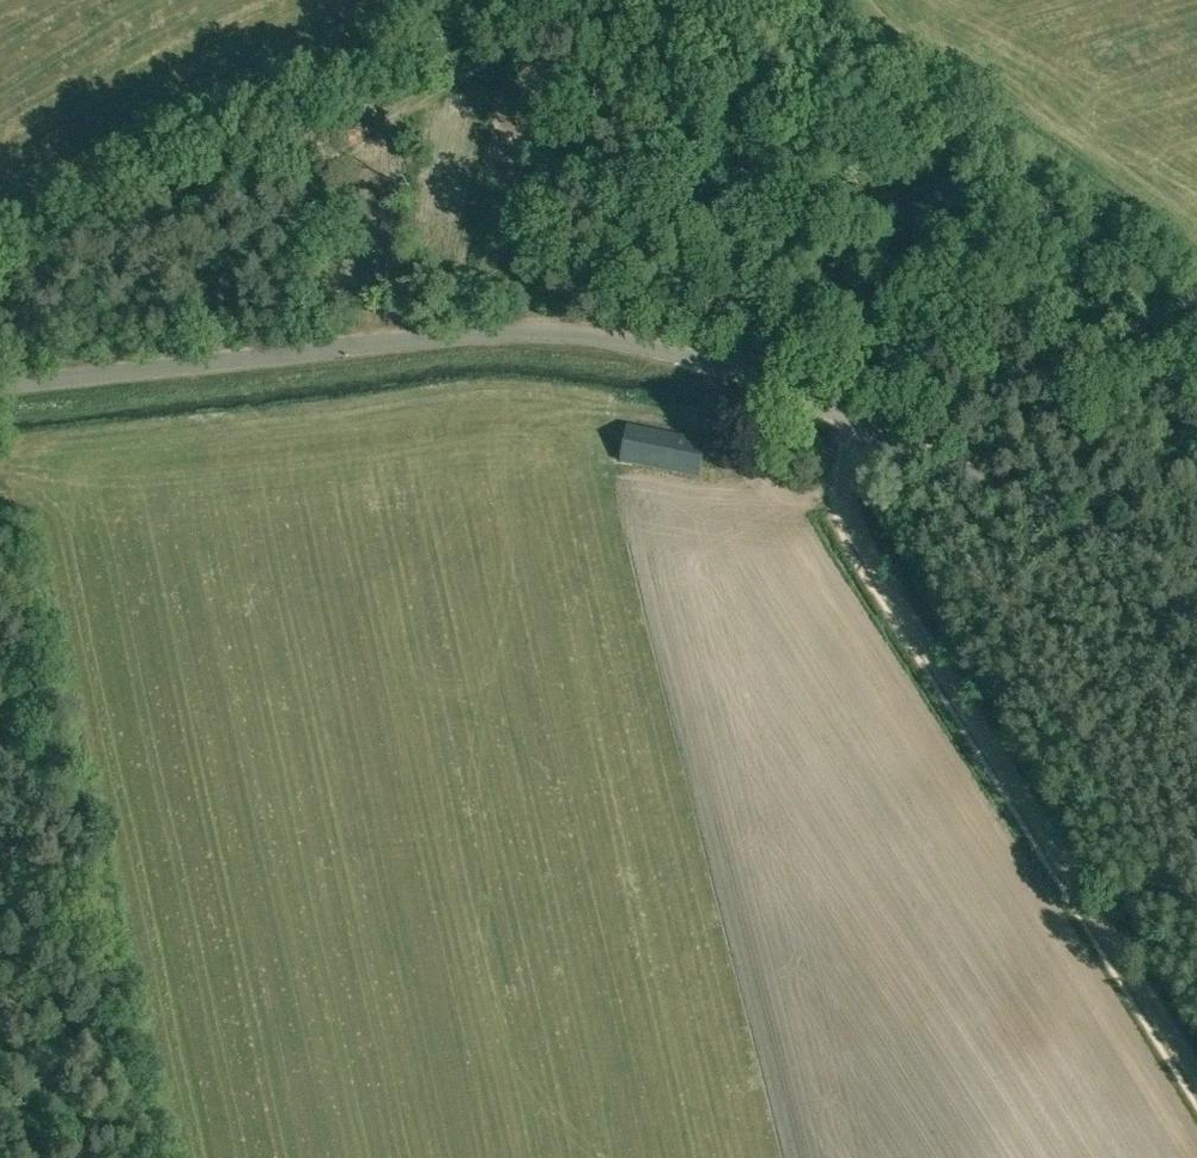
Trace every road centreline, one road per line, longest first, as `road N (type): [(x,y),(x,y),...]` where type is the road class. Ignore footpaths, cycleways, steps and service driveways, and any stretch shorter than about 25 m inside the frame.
road 1 (unclassified): [(0,395),(548,338),(647,352),(769,386),(865,429)]
road 2 (track): [(865,429),(849,518),(1196,1076)]
road 3 (unclassified): [(1196,565),(865,429)]

